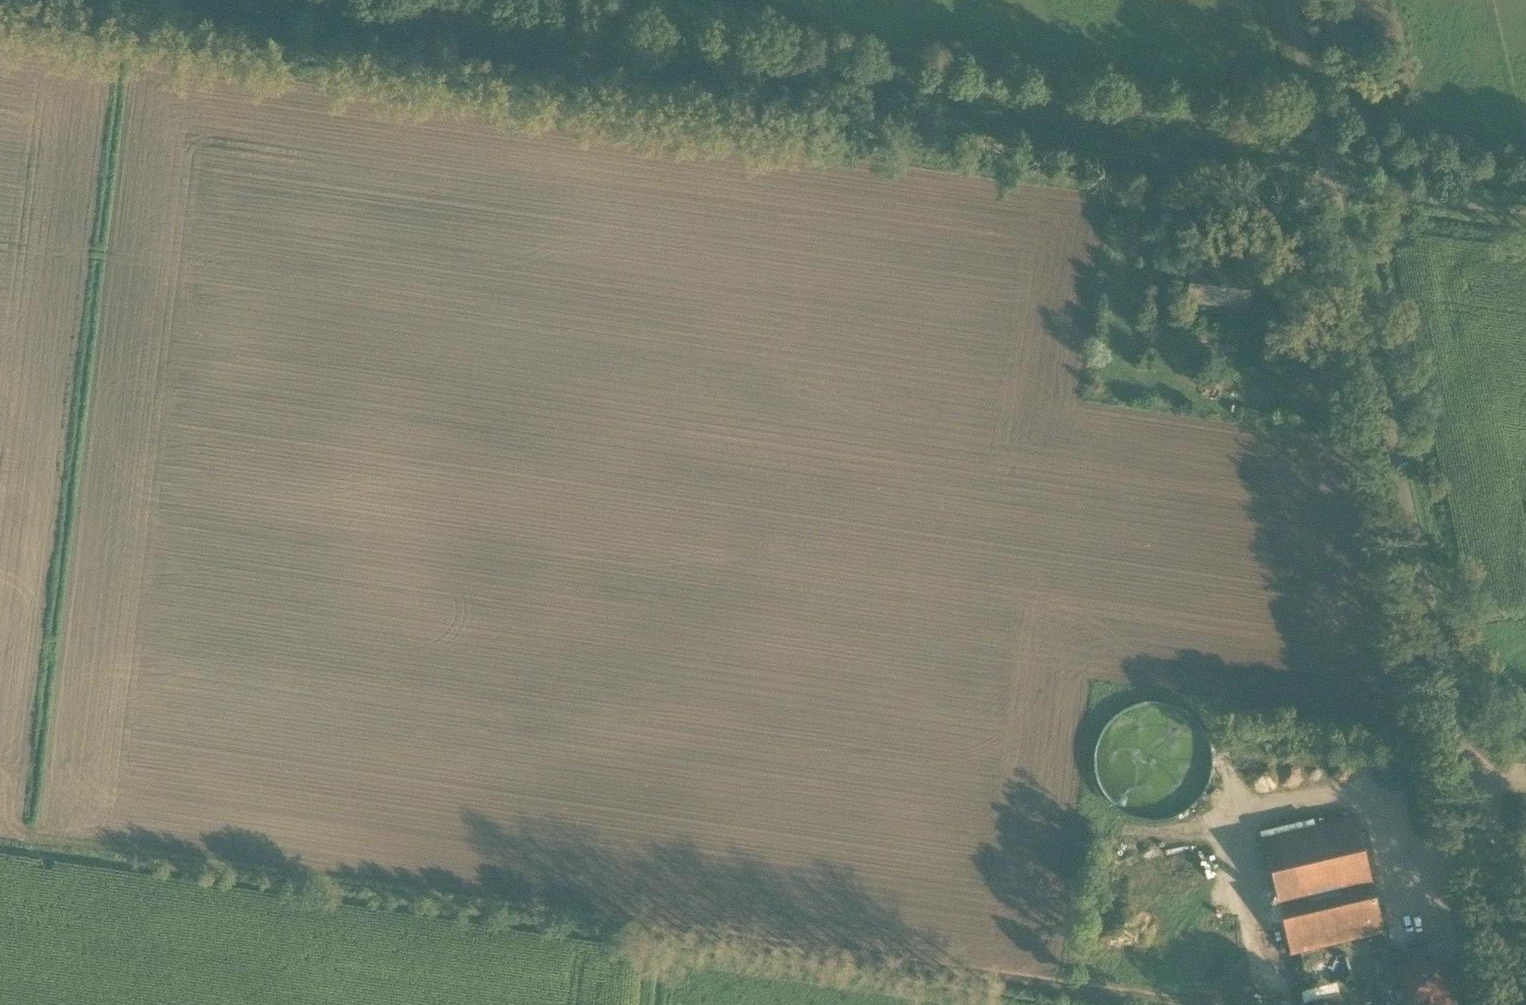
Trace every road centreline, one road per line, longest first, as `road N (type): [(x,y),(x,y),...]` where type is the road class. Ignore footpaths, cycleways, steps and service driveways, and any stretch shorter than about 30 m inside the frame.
road 1 (unclassified): [(1524,1004),(1289,0)]

